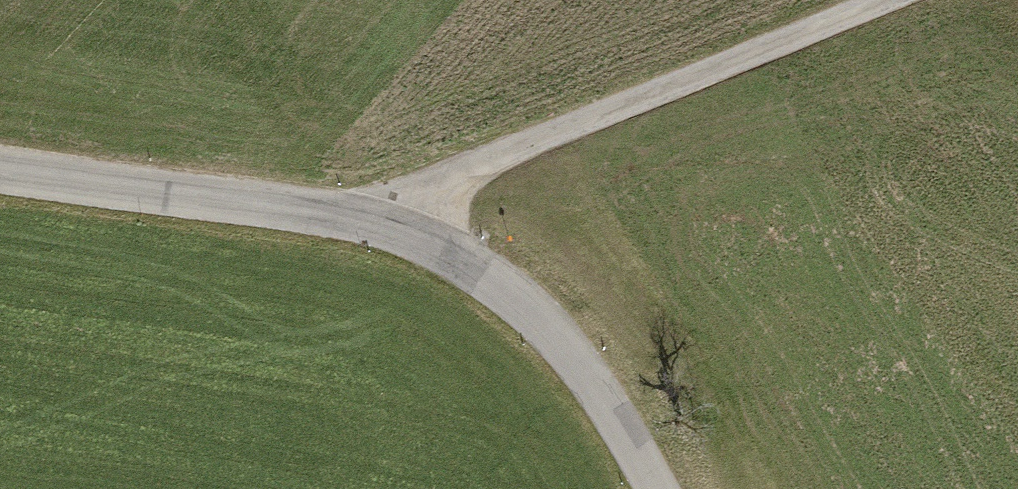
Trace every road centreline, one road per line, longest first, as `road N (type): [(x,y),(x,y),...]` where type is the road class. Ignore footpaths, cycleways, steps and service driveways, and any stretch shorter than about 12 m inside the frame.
road 1 (tertiary): [(0,160),(370,217),(507,283),(629,437),(659,488)]
road 2 (track): [(876,0),(370,217)]

